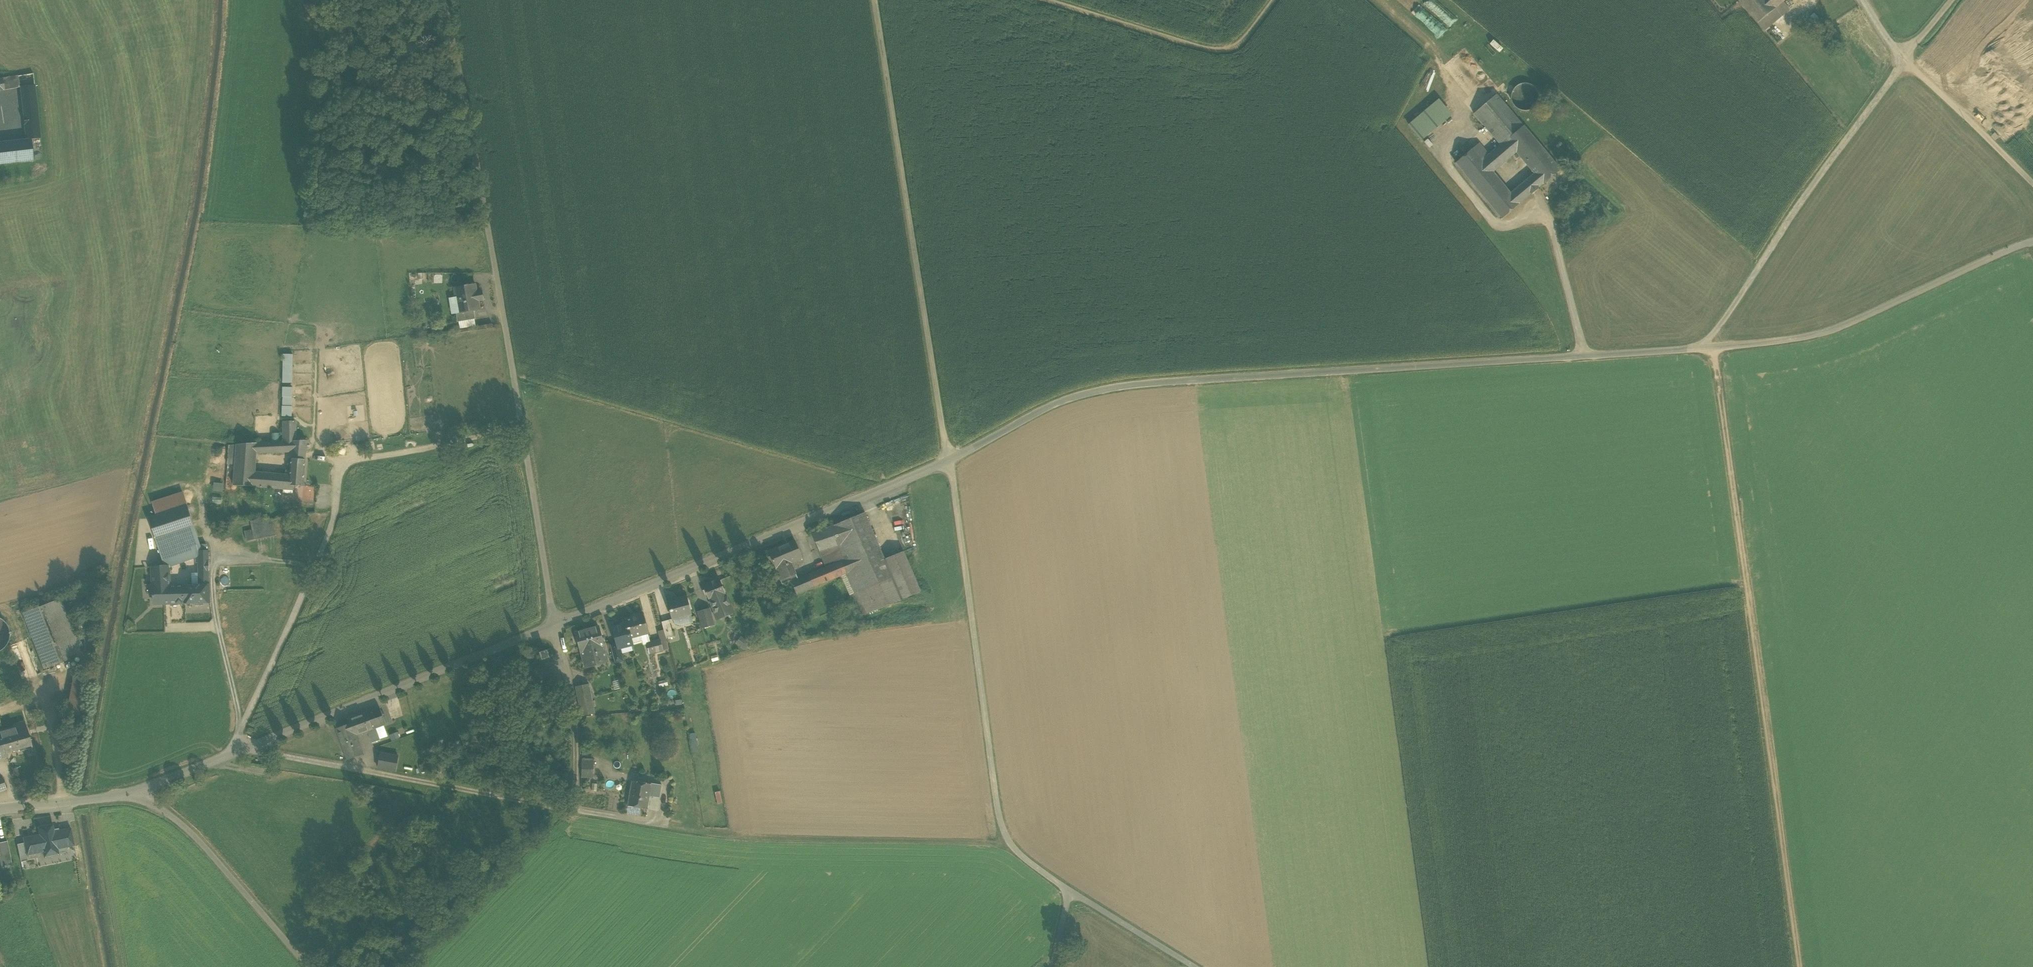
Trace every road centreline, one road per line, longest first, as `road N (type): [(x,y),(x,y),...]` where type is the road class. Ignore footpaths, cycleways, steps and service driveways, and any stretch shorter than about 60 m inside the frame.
road 1 (unclassified): [(1717,346),(1098,390),(1044,407),(948,463)]
road 2 (track): [(1799,966),(1717,346)]
road 3 (unclassified): [(948,463),(998,815),(1011,848),(1193,966)]
road 4 (unclassified): [(550,592),(444,0)]
road 5 (track): [(948,463),(875,0)]
road 6 (residential): [(665,824),(245,748)]
road 7 (unclassified): [(948,463),(555,626)]
road 8 (unclassified): [(1717,346),(1724,319),(1777,233),(1905,59)]
road 9 (unclassified): [(2032,240),(1838,330),(1717,346)]
road 10 (unclassified): [(555,626),(245,748)]
road 11 (track): [(1046,0),(1220,50),(1241,42),(1274,0)]
road 12 (unclassified): [(129,794),(195,832),(309,966)]
road 13 (unclassified): [(1905,59),(2032,181)]
road 14 (residential): [(0,812),(129,794)]
road 15 (unclassified): [(245,748),(129,794)]

